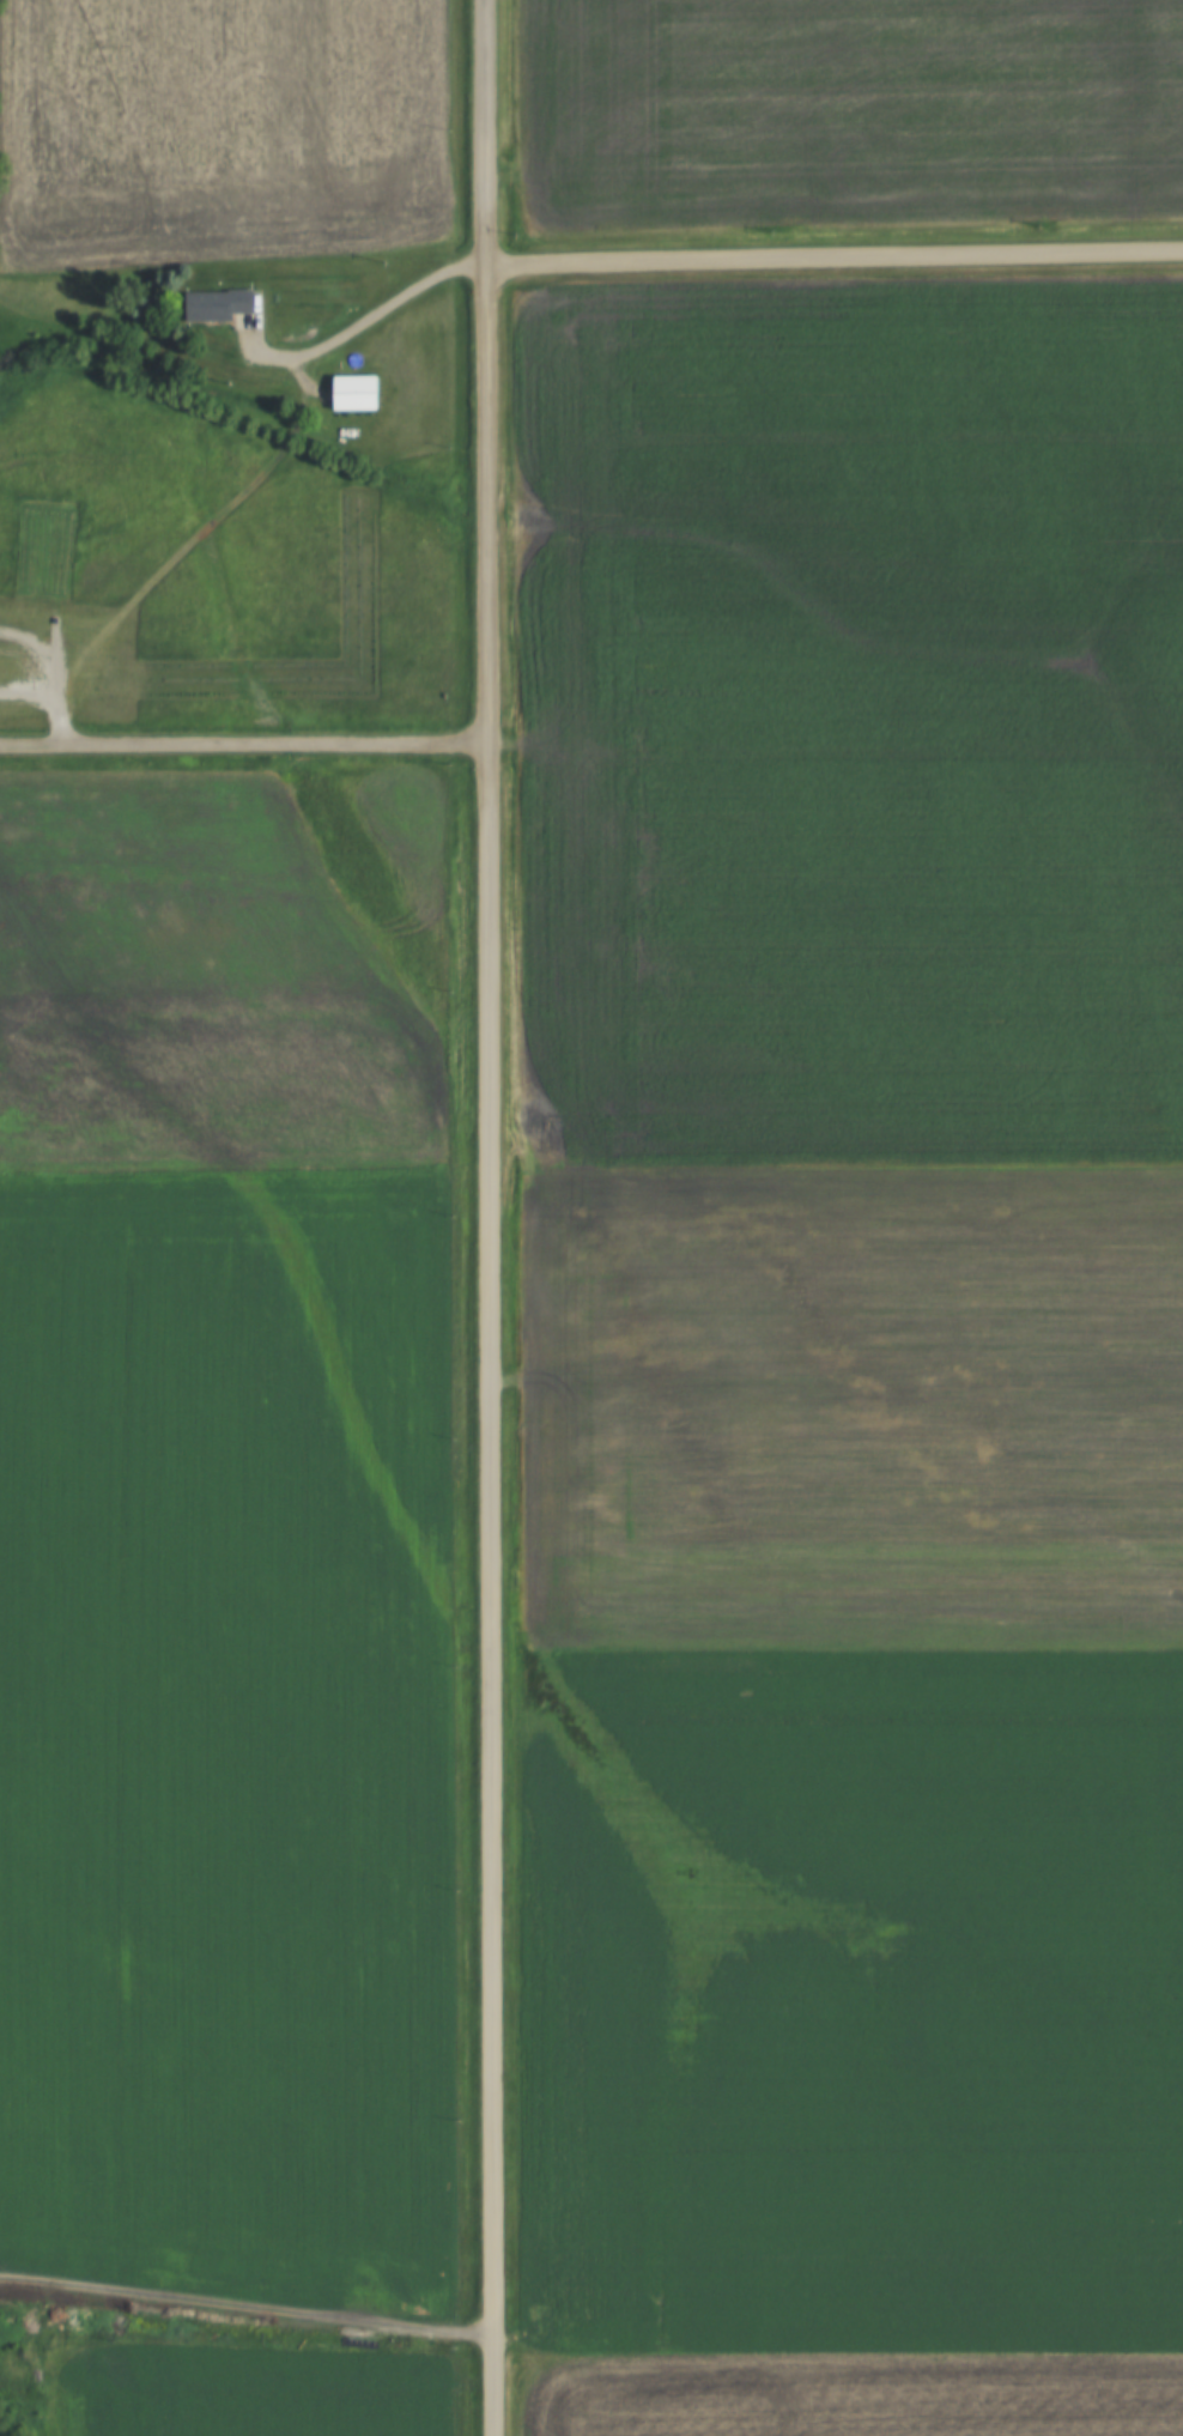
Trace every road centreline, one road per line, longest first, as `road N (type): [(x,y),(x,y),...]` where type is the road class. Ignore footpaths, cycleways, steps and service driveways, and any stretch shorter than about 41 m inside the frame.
road 1 (residential): [(497,2435),(490,0)]
road 2 (residential): [(492,260),(1182,247)]

